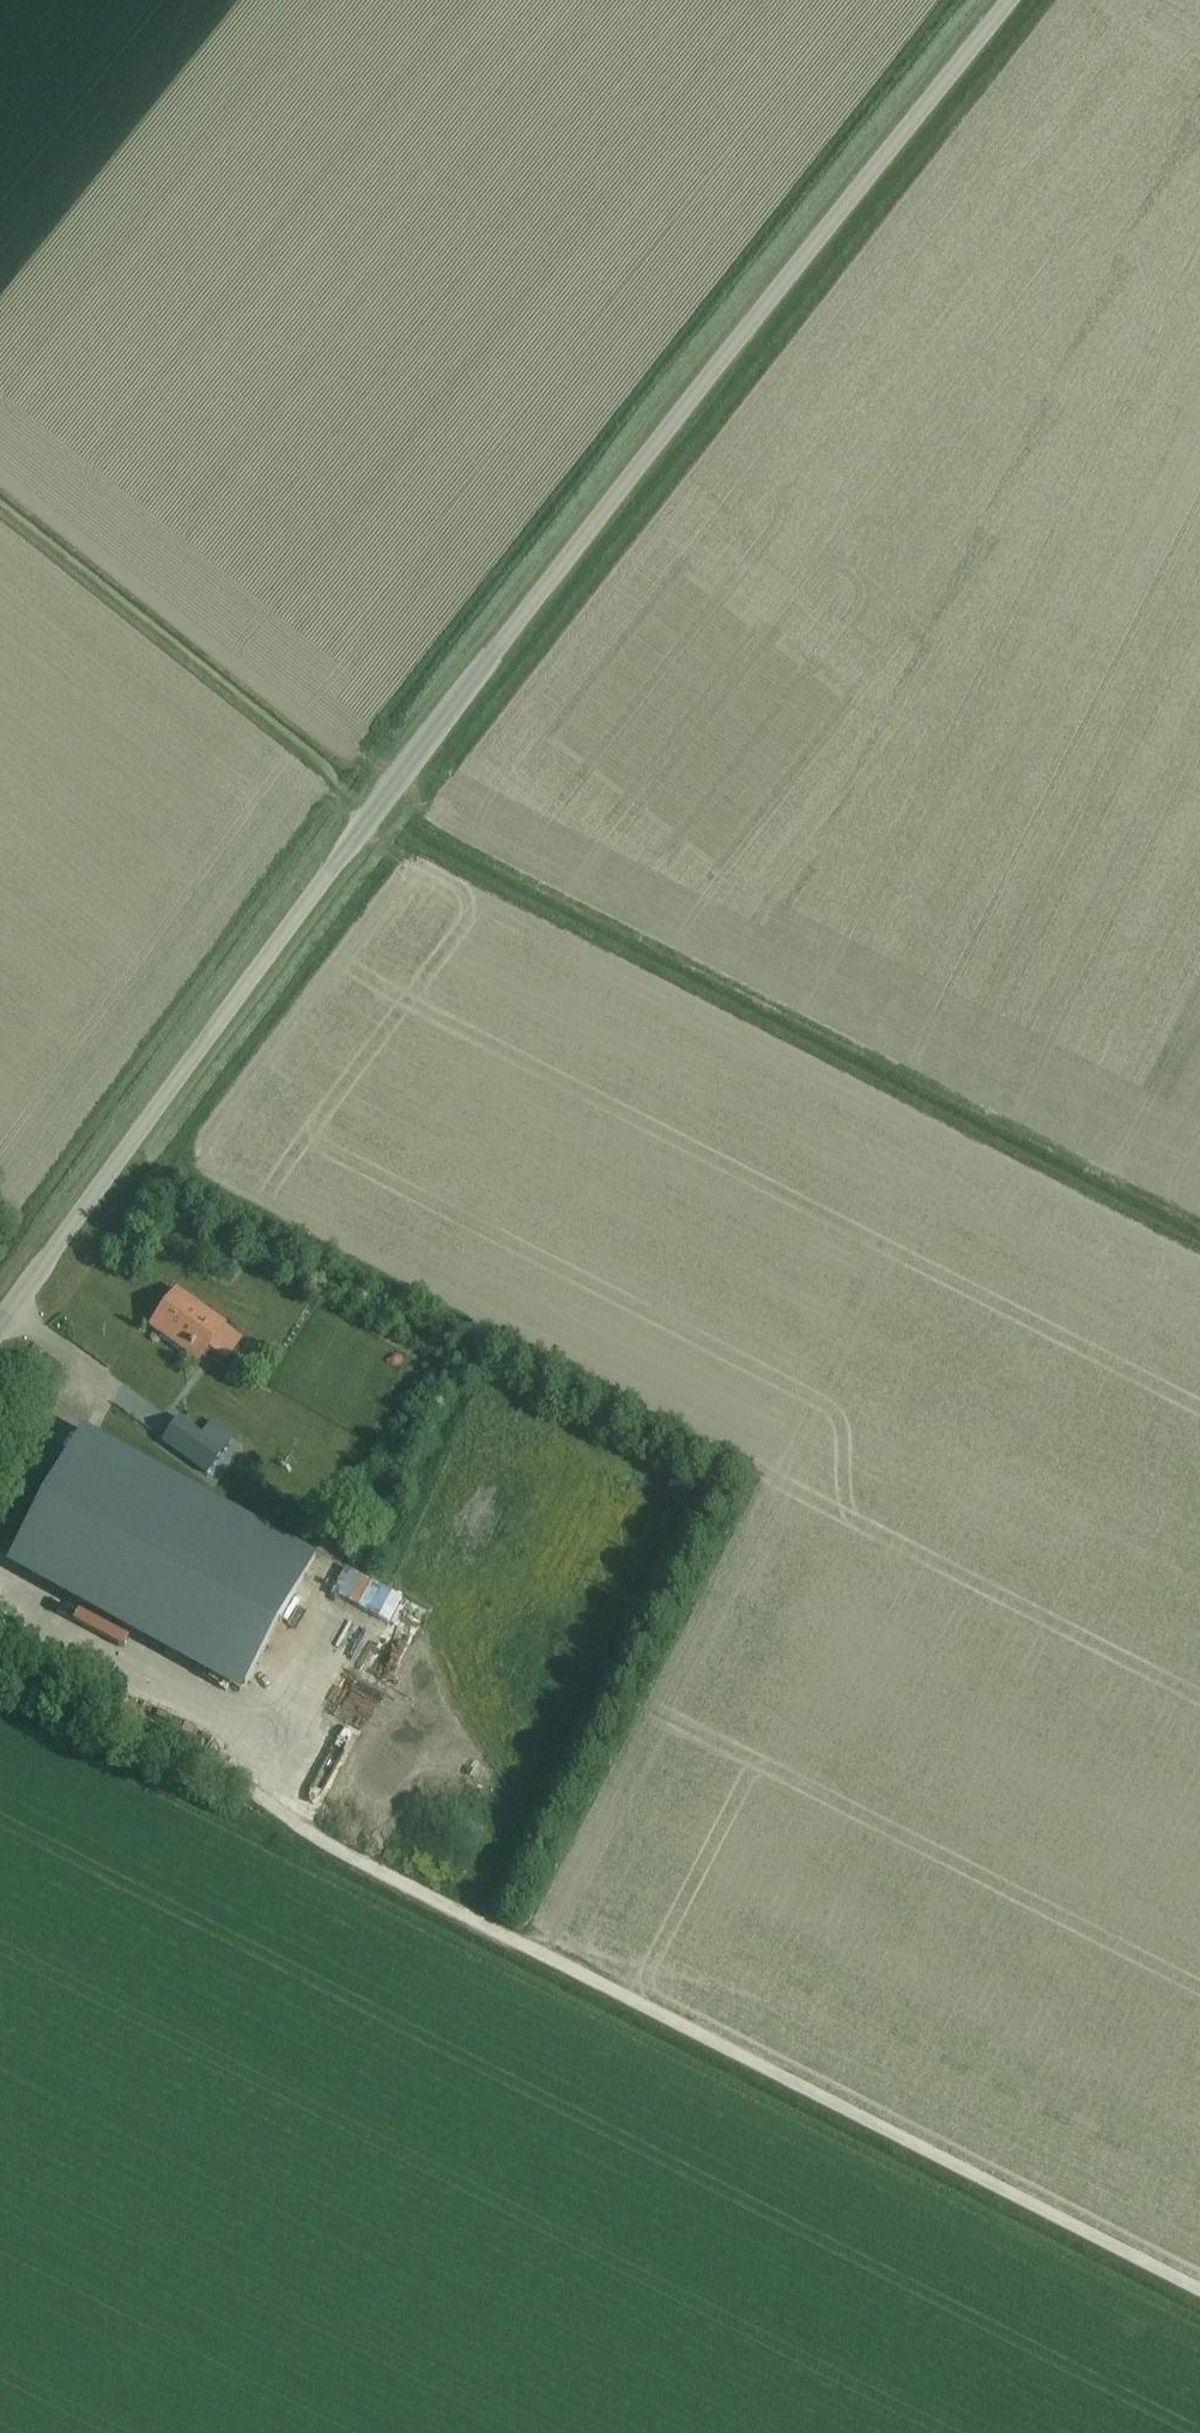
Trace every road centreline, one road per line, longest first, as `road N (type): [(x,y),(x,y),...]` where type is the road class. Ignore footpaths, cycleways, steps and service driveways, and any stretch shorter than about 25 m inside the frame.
road 1 (unclassified): [(0,1330),(117,1150),(799,256),(1009,0)]

